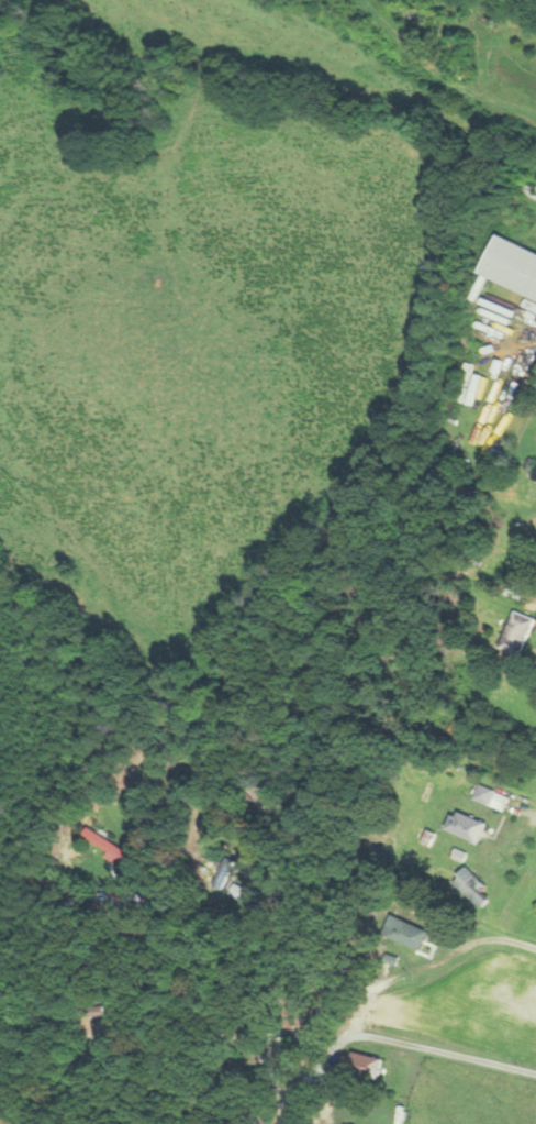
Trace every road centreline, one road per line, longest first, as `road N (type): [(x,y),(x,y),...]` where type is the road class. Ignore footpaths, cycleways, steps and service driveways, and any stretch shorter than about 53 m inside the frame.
road 1 (residential): [(43,1123),(68,1078),(116,1026),(121,984),(102,922),(77,893),(0,862)]

